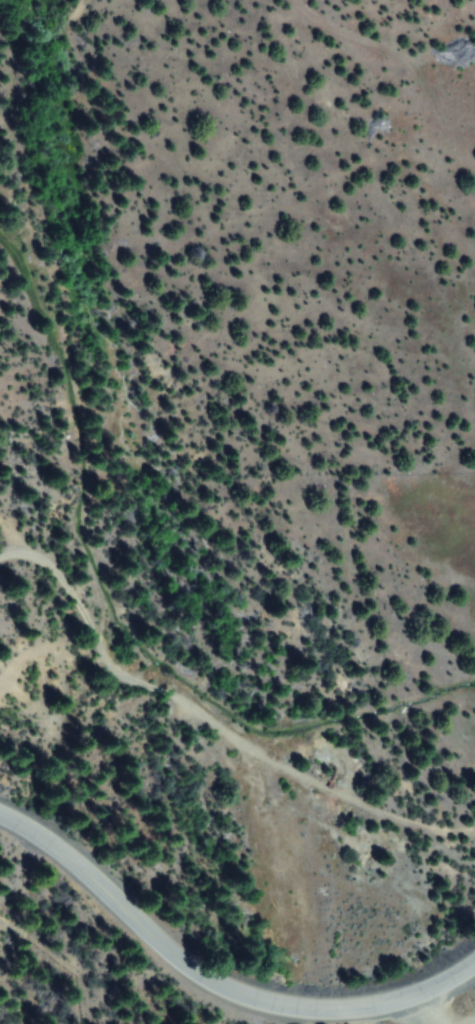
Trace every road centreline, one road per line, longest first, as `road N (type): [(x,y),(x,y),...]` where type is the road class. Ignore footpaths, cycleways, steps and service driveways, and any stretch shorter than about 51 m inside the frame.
road 1 (secondary): [(474,969),(428,997),(351,1013),(283,1013),(214,992),(57,848),(0,814)]

